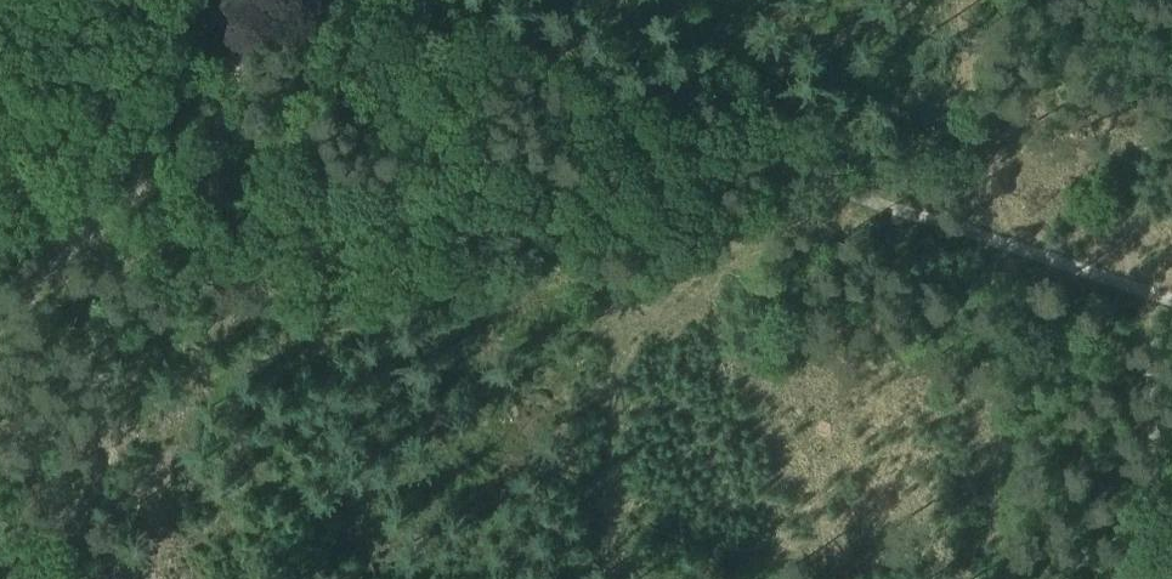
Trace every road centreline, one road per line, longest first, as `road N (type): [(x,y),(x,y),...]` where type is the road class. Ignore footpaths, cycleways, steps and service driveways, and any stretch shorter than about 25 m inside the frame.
road 1 (track): [(1145,292),(380,35),(313,48),(221,96)]
road 2 (track): [(221,96),(207,132),(163,184),(69,239),(0,292)]
road 3 (track): [(1145,292),(1146,578)]
road 4 (track): [(973,235),(966,0)]

